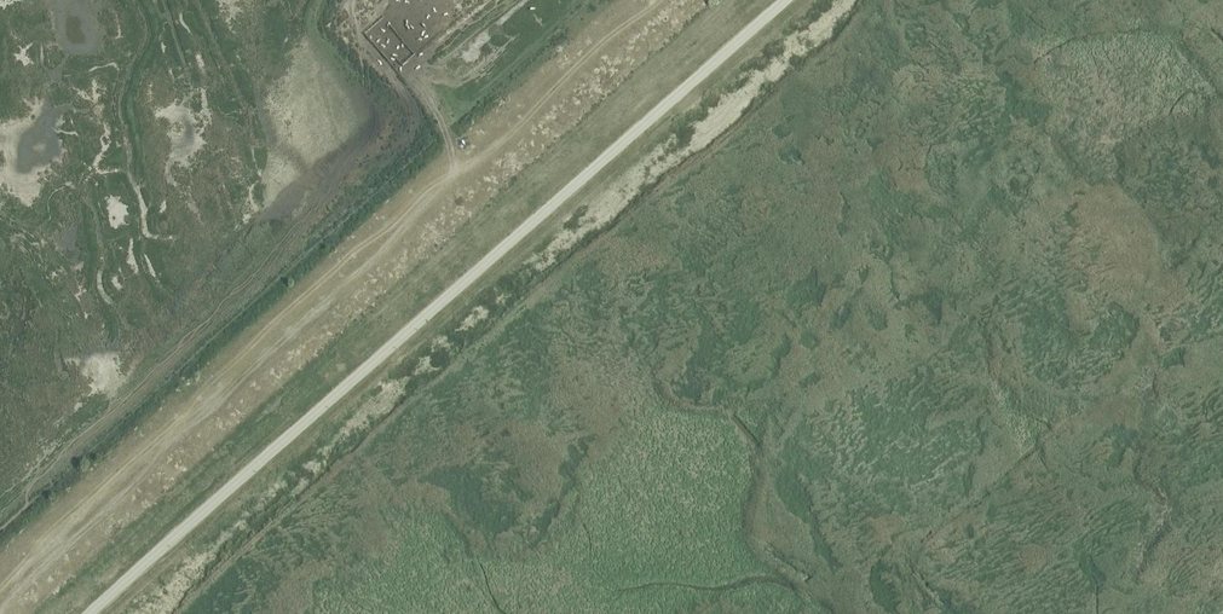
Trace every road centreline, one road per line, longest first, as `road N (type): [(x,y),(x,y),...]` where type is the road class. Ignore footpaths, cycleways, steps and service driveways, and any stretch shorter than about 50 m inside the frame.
road 1 (track): [(788,0),(93,613)]
road 2 (track): [(0,589),(645,0)]

